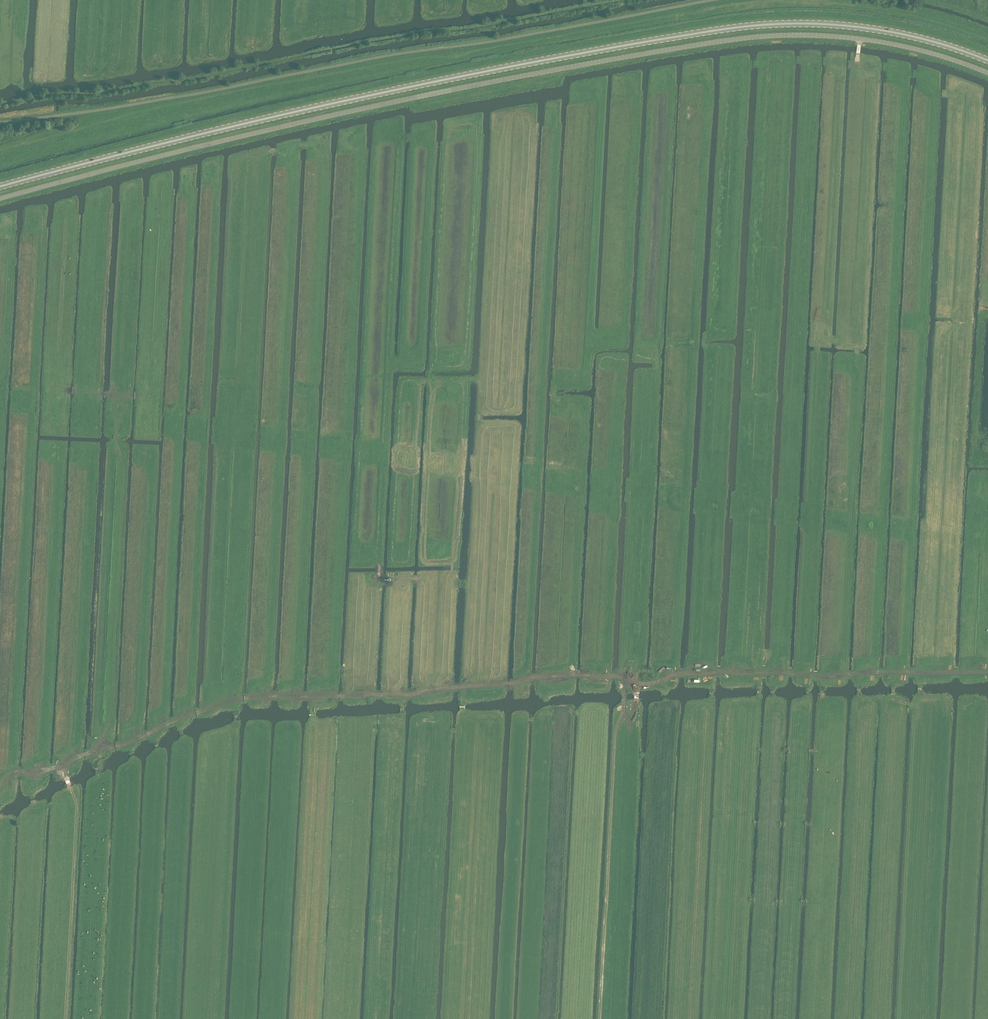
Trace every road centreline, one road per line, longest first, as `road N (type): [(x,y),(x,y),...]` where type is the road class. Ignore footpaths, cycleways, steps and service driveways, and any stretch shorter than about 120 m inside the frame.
road 1 (unclassified): [(987,74),(859,39),(740,37),(334,115),(0,198)]
road 2 (primary): [(0,187),(296,111),(709,30),(860,27),(987,61)]
road 3 (track): [(0,103),(204,77),(619,0)]
road 4 (track): [(220,1018),(233,676),(347,671)]
road 5 (track): [(897,1018),(918,709),(859,699),(863,618)]
road 6 (track): [(599,1018),(623,683),(588,674),(519,676)]
road 7 (track): [(66,1018),(77,806),(61,768),(14,772)]

